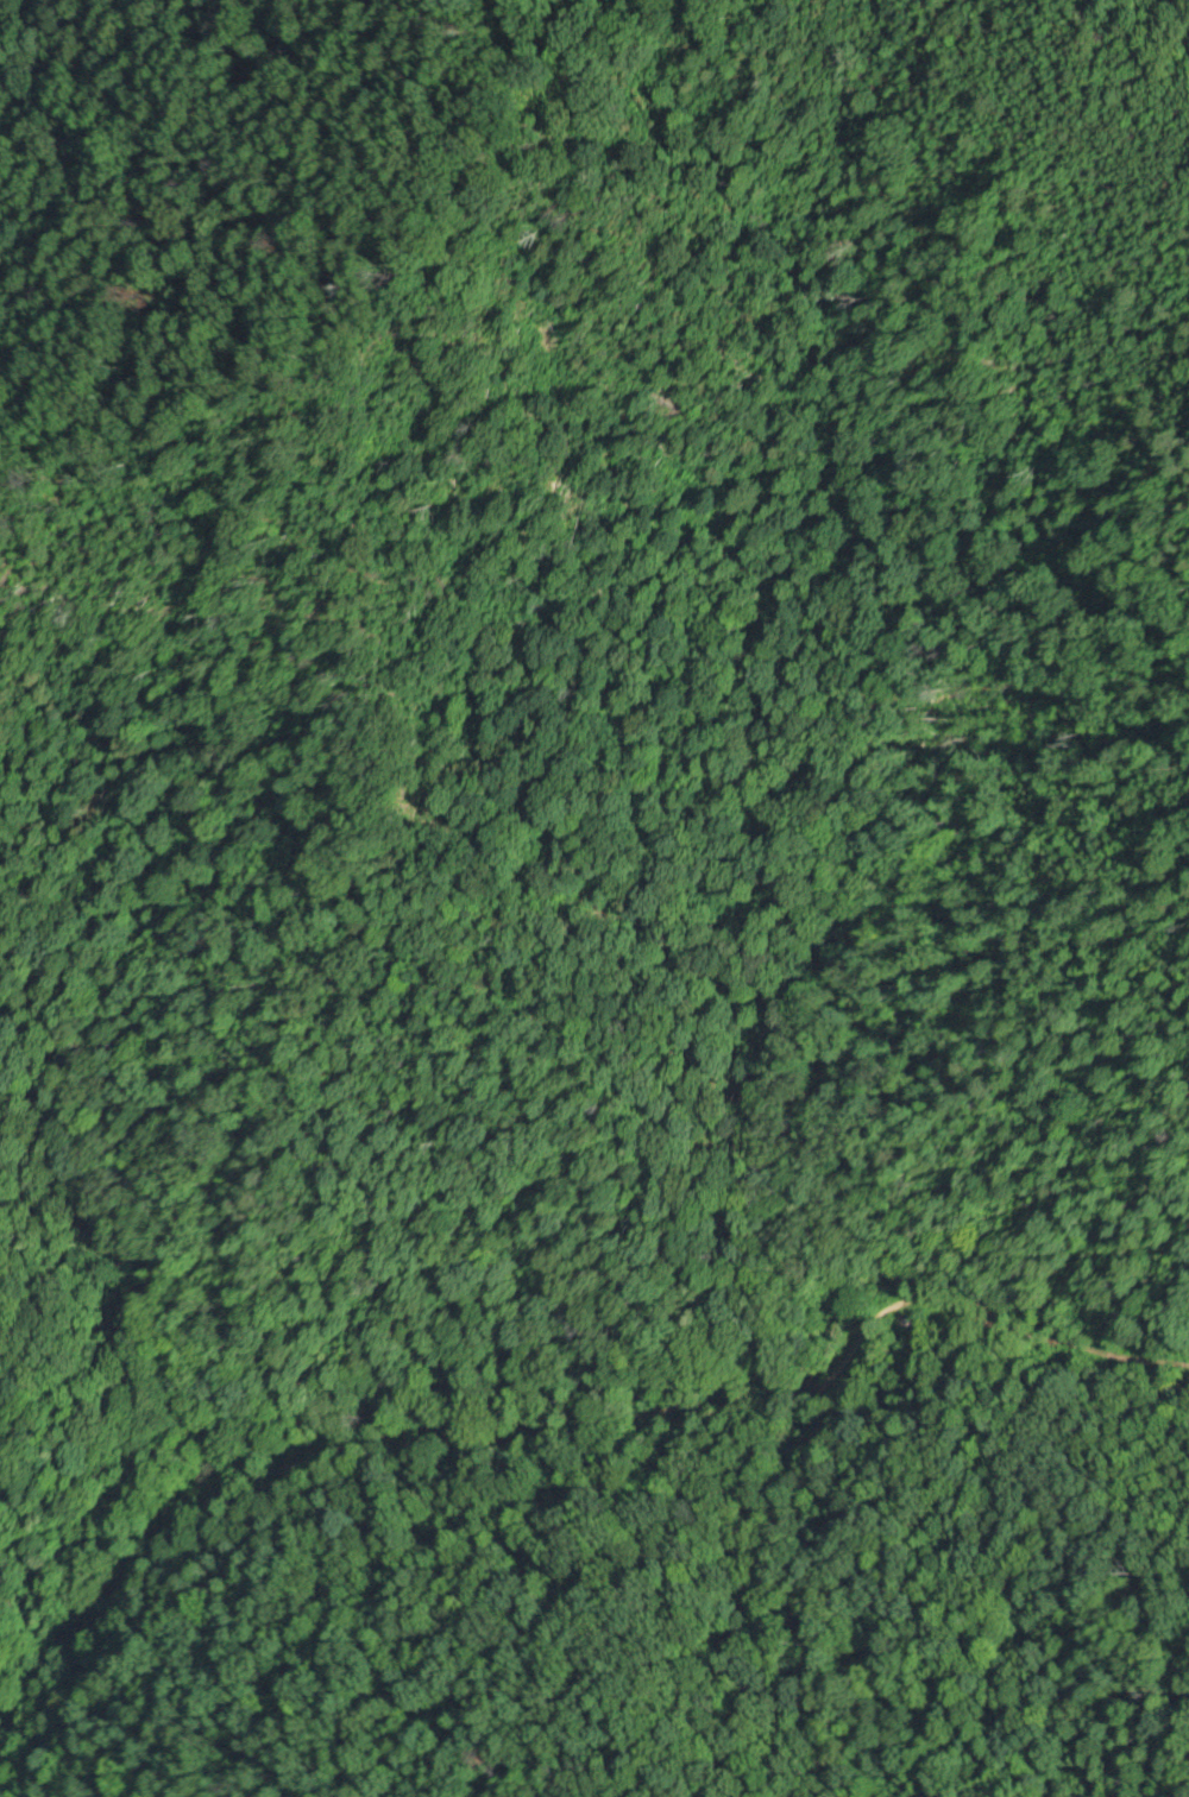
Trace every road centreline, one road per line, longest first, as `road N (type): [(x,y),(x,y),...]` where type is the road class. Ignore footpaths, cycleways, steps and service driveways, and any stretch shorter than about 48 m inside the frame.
road 1 (residential): [(0,1741),(169,1520),(585,1462),(988,1325),(1020,1307),(1188,1320)]

